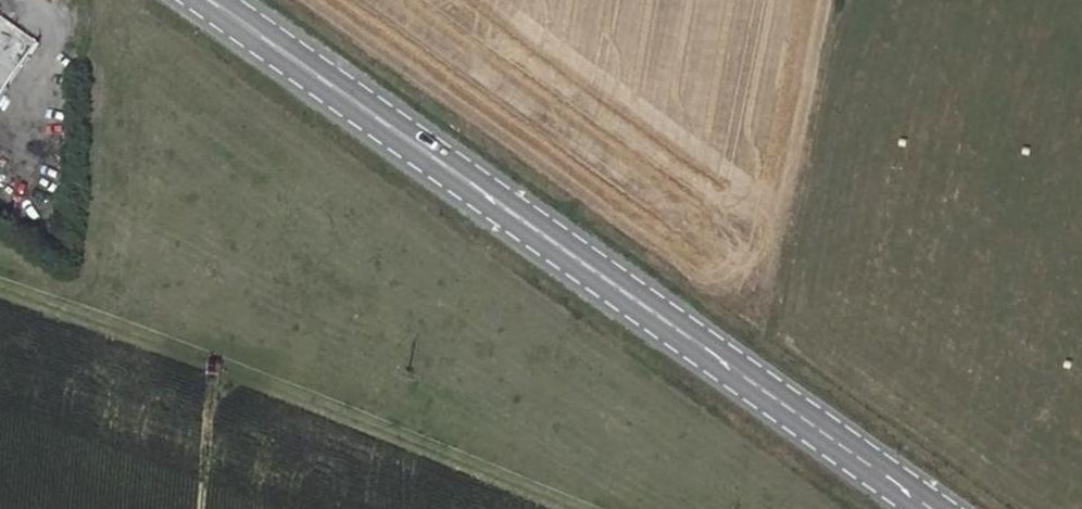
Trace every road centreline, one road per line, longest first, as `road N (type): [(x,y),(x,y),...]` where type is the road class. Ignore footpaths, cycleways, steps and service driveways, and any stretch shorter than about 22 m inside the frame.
road 1 (primary): [(206,0),(927,508)]

